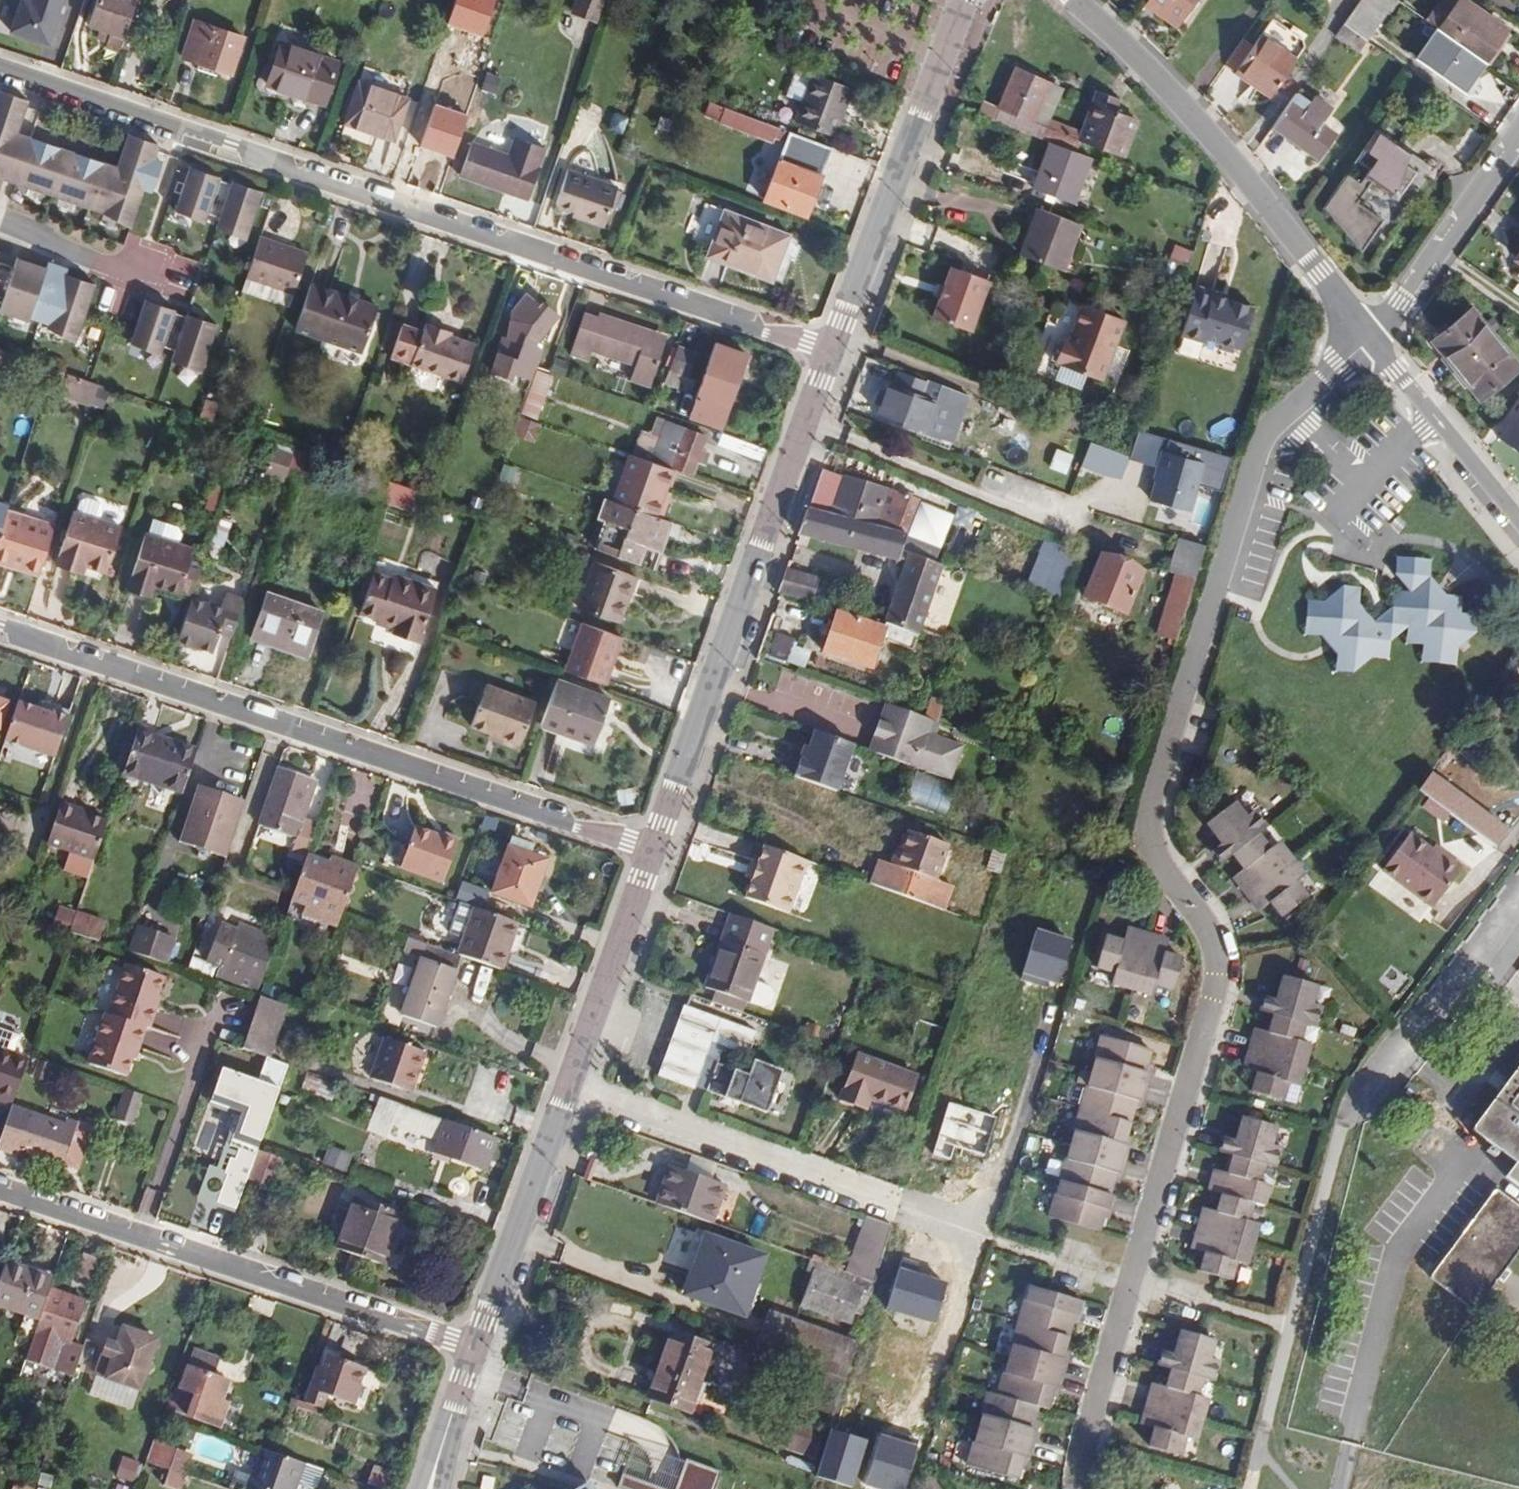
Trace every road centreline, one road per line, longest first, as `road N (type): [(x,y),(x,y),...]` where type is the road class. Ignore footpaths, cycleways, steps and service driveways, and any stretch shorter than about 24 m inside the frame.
road 1 (residential): [(1077,1488),(1077,1458),(1218,976),(1213,942),(1162,859),(1149,799),(1259,447),(1367,343)]
road 2 (residential): [(831,352),(0,66)]
road 3 (residential): [(655,852),(0,631)]
road 4 (secondary): [(655,852),(831,352)]
road 5 (residential): [(474,1351),(0,1190)]
road 6 (residential): [(1073,0),(1208,135),(1367,343)]
road 7 (residential): [(990,1238),(564,1094)]
road 8 (secondary): [(831,352),(966,0)]
road 9 (secondary): [(474,1351),(564,1094)]
road 10 (secondary): [(564,1094),(655,852)]
road 11 (residential): [(1518,135),(1367,343)]
road 12 (residential): [(1367,343),(1518,513)]

